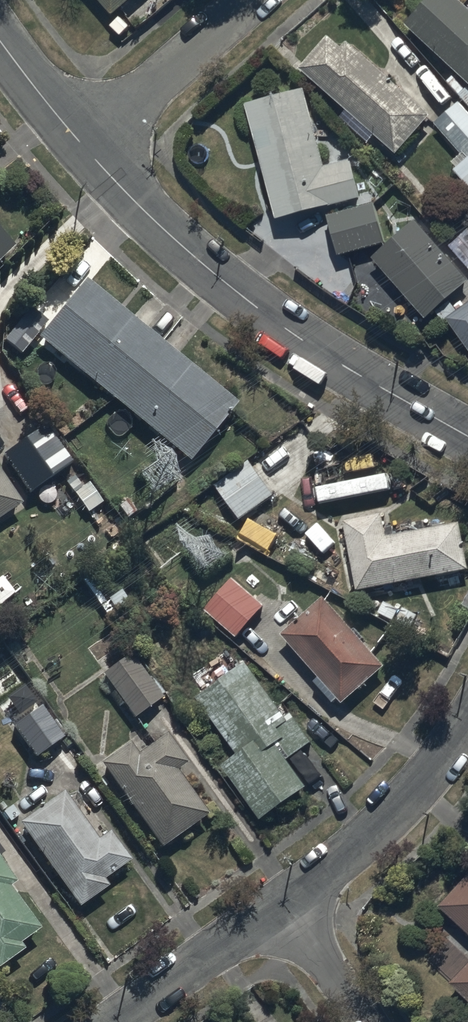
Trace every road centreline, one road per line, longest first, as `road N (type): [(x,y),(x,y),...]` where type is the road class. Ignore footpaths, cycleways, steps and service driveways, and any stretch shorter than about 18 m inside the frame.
road 1 (residential): [(81,150),(241,297),(467,437)]
road 2 (residential): [(282,905),(416,791),(467,722)]
road 3 (residential): [(251,0),(81,150)]
road 4 (residential): [(118,1021),(282,905)]
road 5 (residential): [(282,905),(365,1021)]
road 6 (residential): [(0,39),(81,150)]

